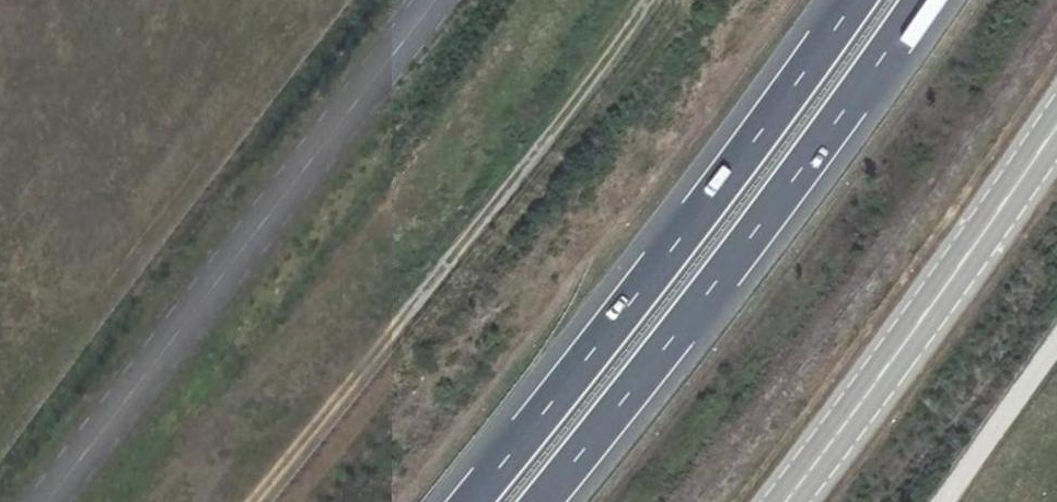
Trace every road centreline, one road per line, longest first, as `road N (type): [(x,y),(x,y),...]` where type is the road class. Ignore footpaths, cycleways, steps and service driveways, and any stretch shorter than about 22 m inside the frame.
road 1 (motorway): [(854,0),(675,244),(470,501)]
road 2 (motorway): [(542,501),(712,288),(922,0)]
road 3 (secondary): [(1056,128),(784,501)]
road 4 (unclassified): [(929,501),(1056,334)]

